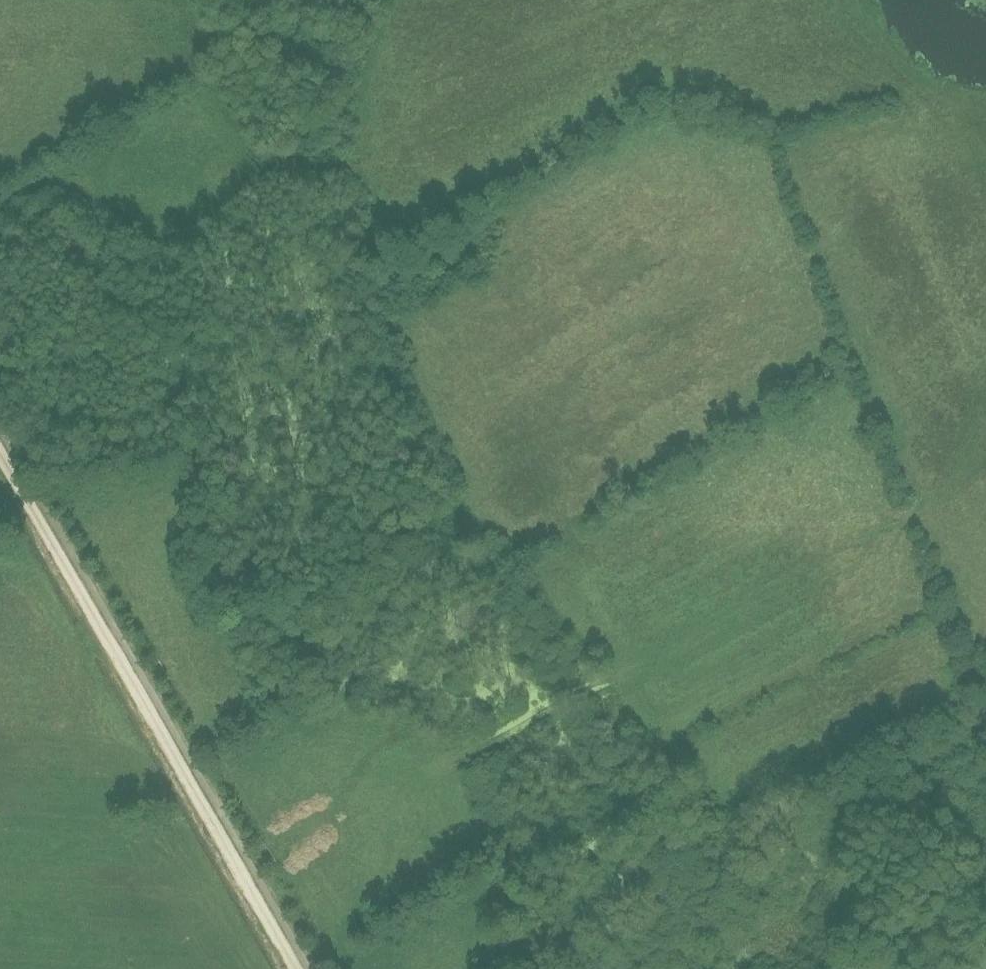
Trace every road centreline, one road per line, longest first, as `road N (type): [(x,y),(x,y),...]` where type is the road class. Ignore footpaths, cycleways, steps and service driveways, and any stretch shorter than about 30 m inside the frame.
road 1 (track): [(0,454),(296,968)]

